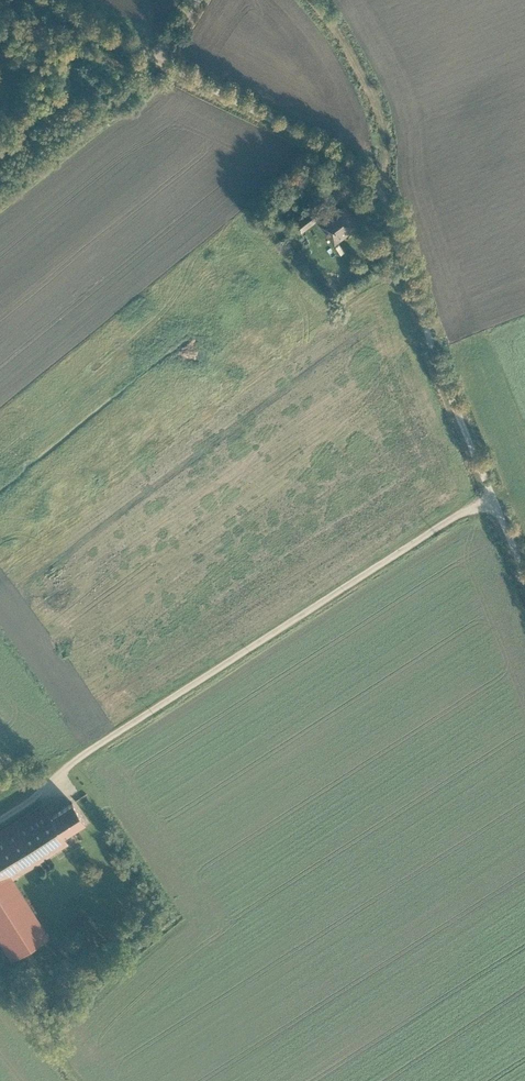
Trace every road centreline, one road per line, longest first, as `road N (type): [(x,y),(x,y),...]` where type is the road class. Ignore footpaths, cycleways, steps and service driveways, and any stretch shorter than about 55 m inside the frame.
road 1 (residential): [(524,568),(438,361),(375,183),(314,141),(43,0)]

